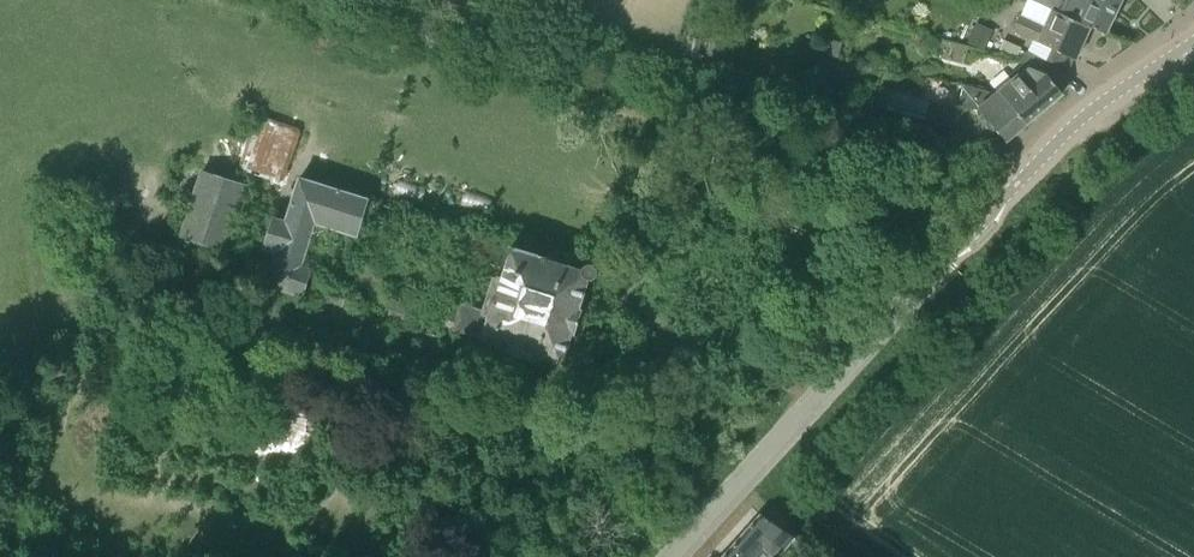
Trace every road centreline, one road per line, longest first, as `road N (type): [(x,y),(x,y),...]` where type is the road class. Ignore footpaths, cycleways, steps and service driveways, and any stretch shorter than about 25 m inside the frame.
road 1 (unclassified): [(688,556),(1041,156),(1193,41)]
road 2 (track): [(1041,156),(382,0)]

